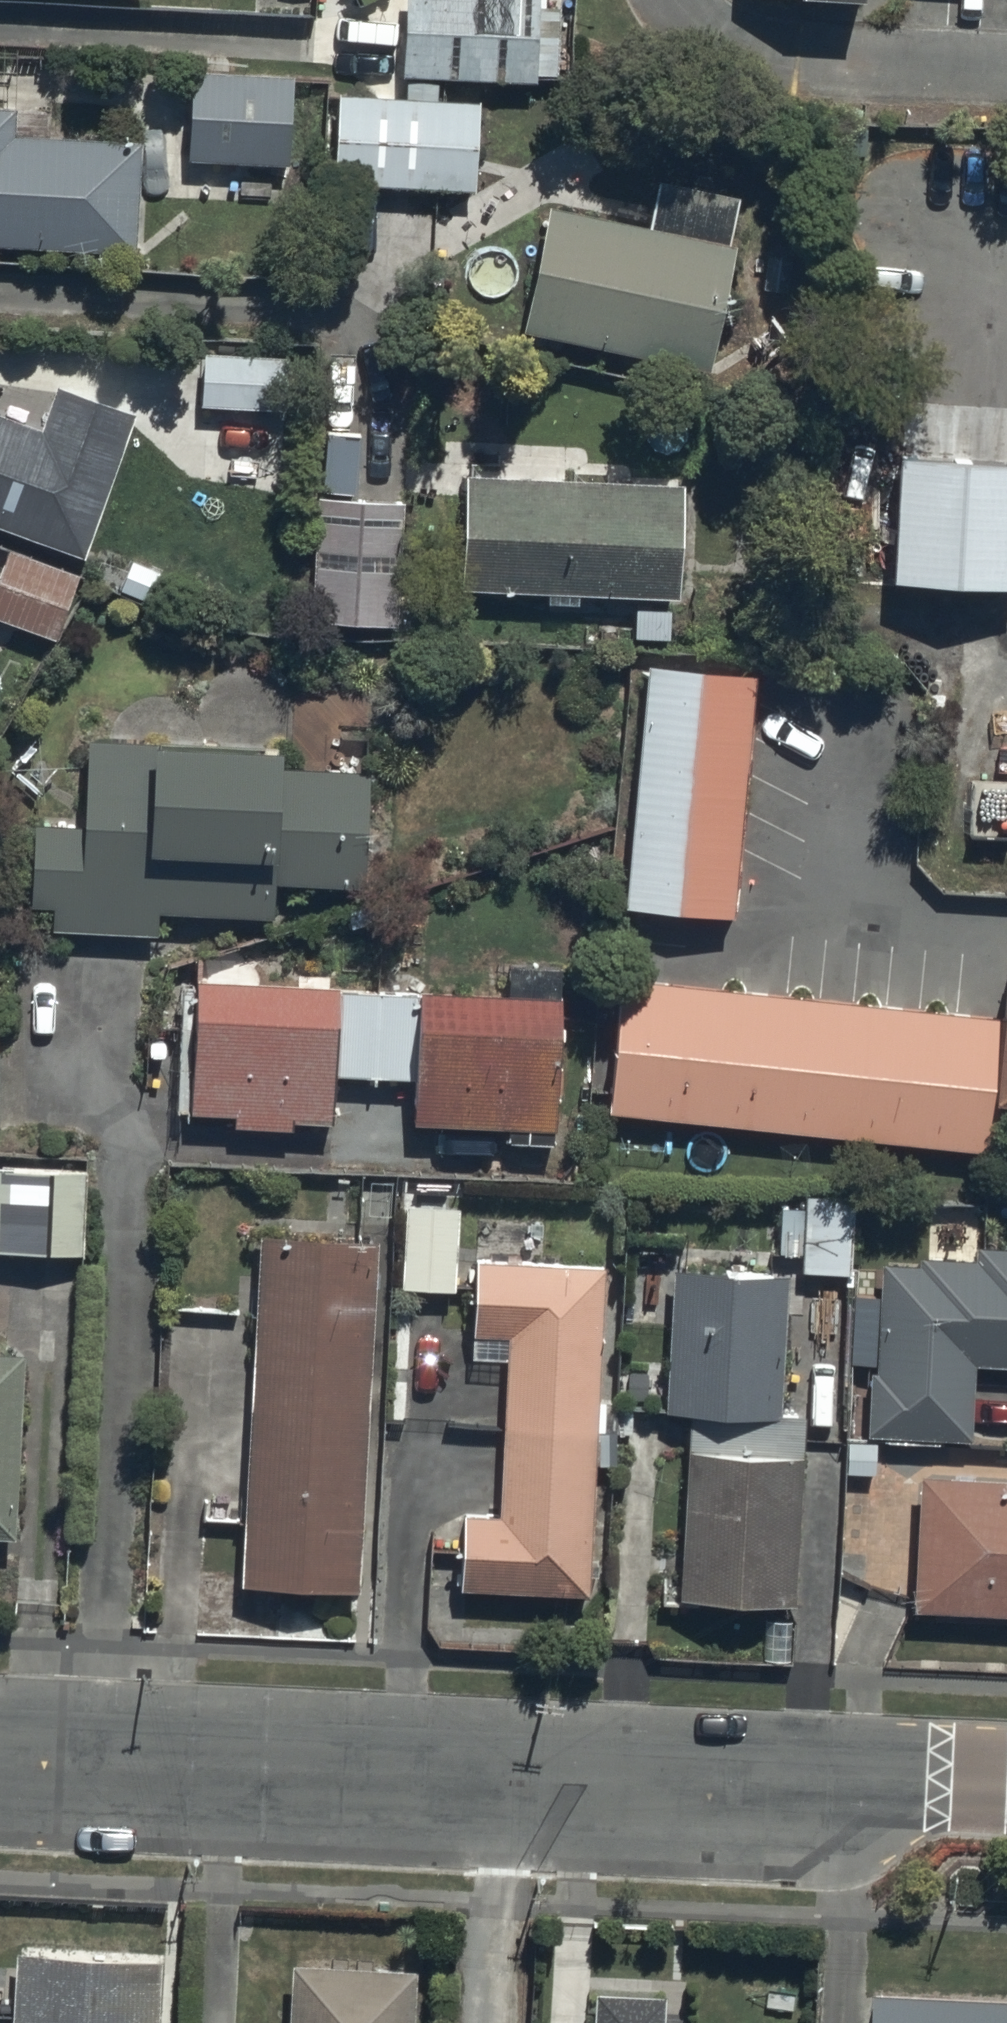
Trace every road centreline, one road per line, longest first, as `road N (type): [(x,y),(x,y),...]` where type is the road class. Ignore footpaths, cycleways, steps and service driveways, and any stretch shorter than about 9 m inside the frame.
road 1 (unclassified): [(1006,1787),(871,1781),(718,1794),(0,1761)]
road 2 (residential): [(668,0),(721,41),(800,63),(1006,73)]

